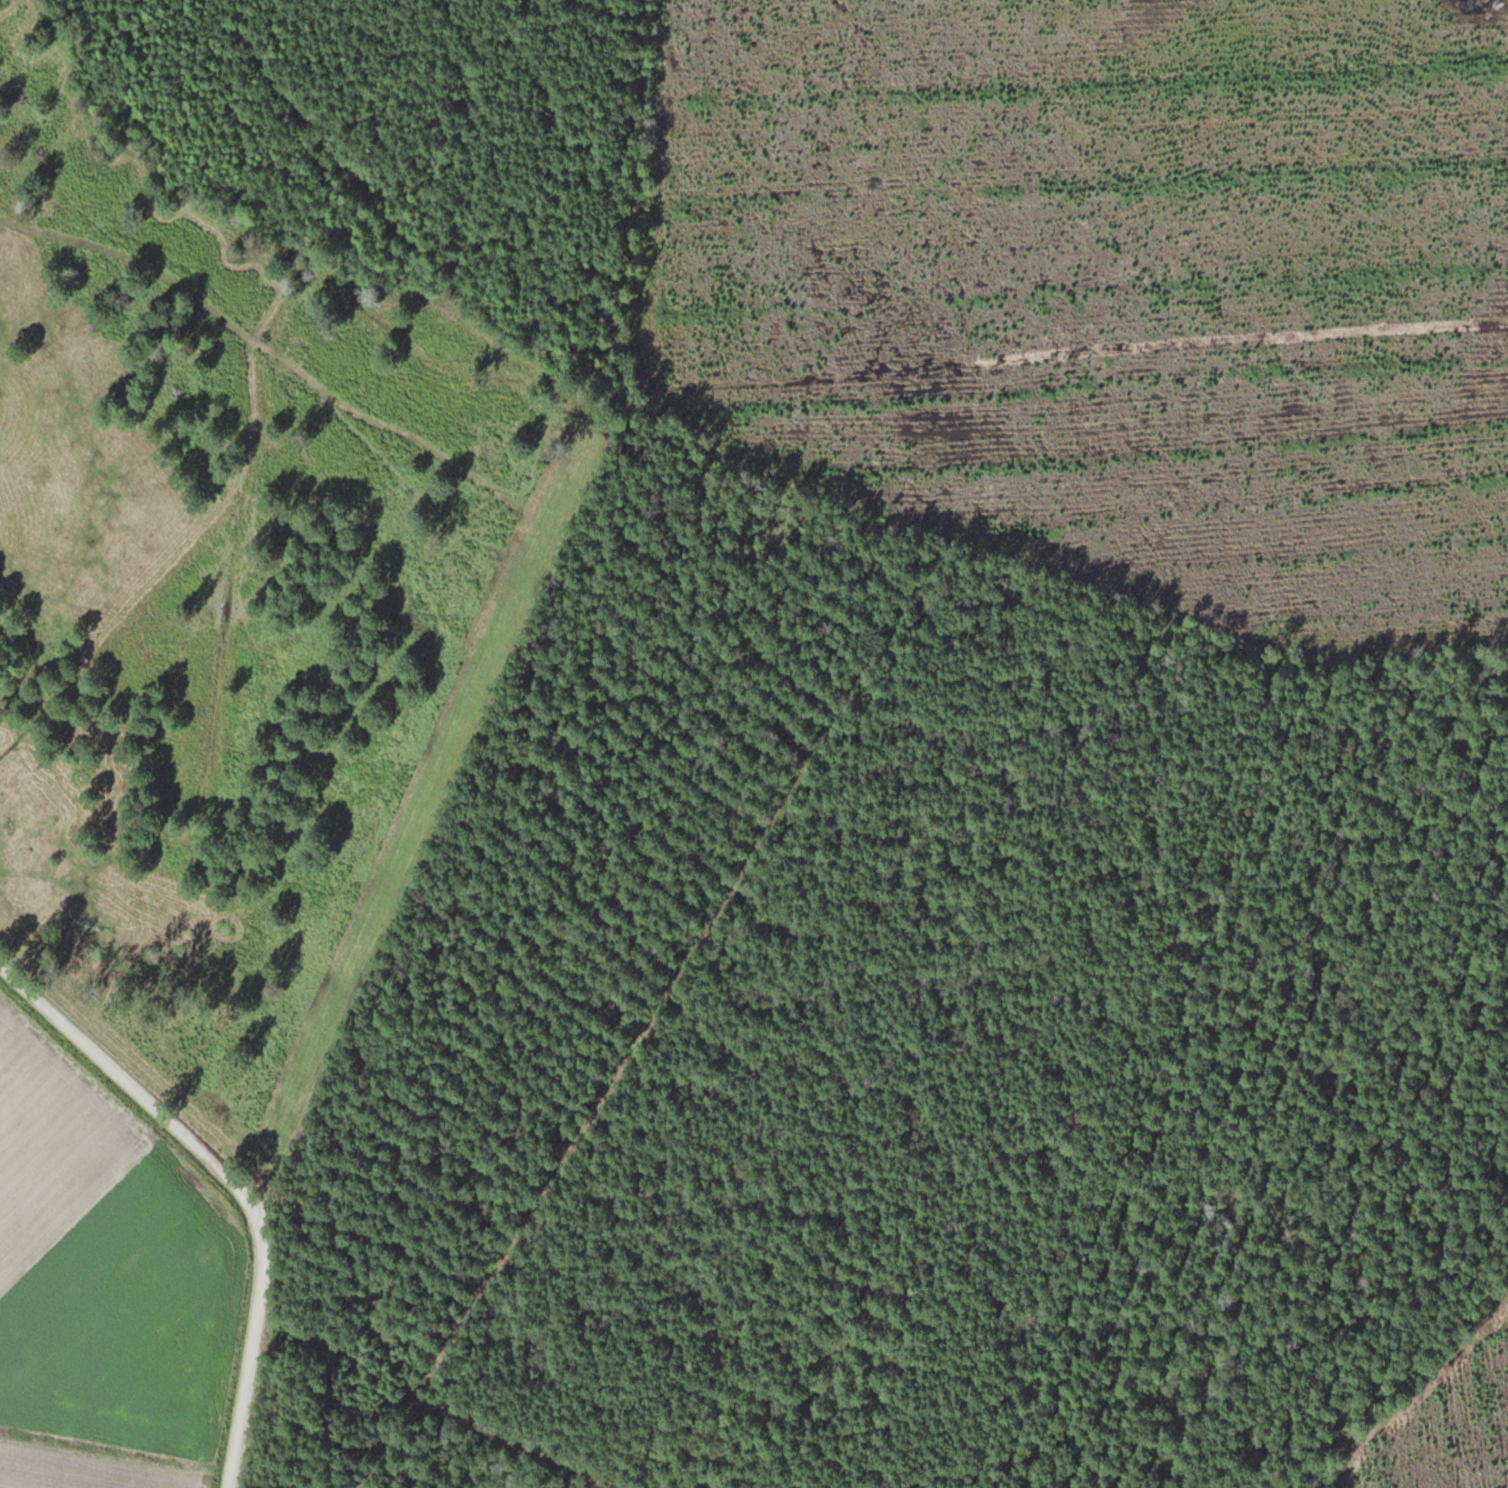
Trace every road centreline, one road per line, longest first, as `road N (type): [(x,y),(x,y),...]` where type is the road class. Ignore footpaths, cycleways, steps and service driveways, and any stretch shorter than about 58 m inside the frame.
road 1 (residential): [(228,1487),(264,1261),(253,1202),(0,967)]

